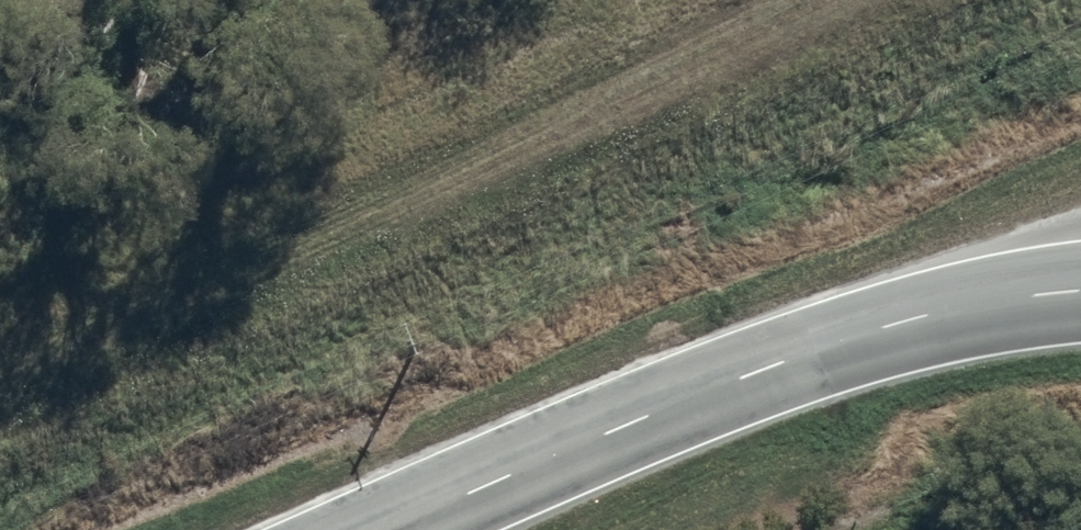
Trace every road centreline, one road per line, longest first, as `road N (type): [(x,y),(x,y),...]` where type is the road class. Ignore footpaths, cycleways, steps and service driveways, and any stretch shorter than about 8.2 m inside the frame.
road 1 (track): [(0,382),(487,168),(807,0)]
road 2 (unclassified): [(1080,292),(1024,295),(864,329),(381,529)]

